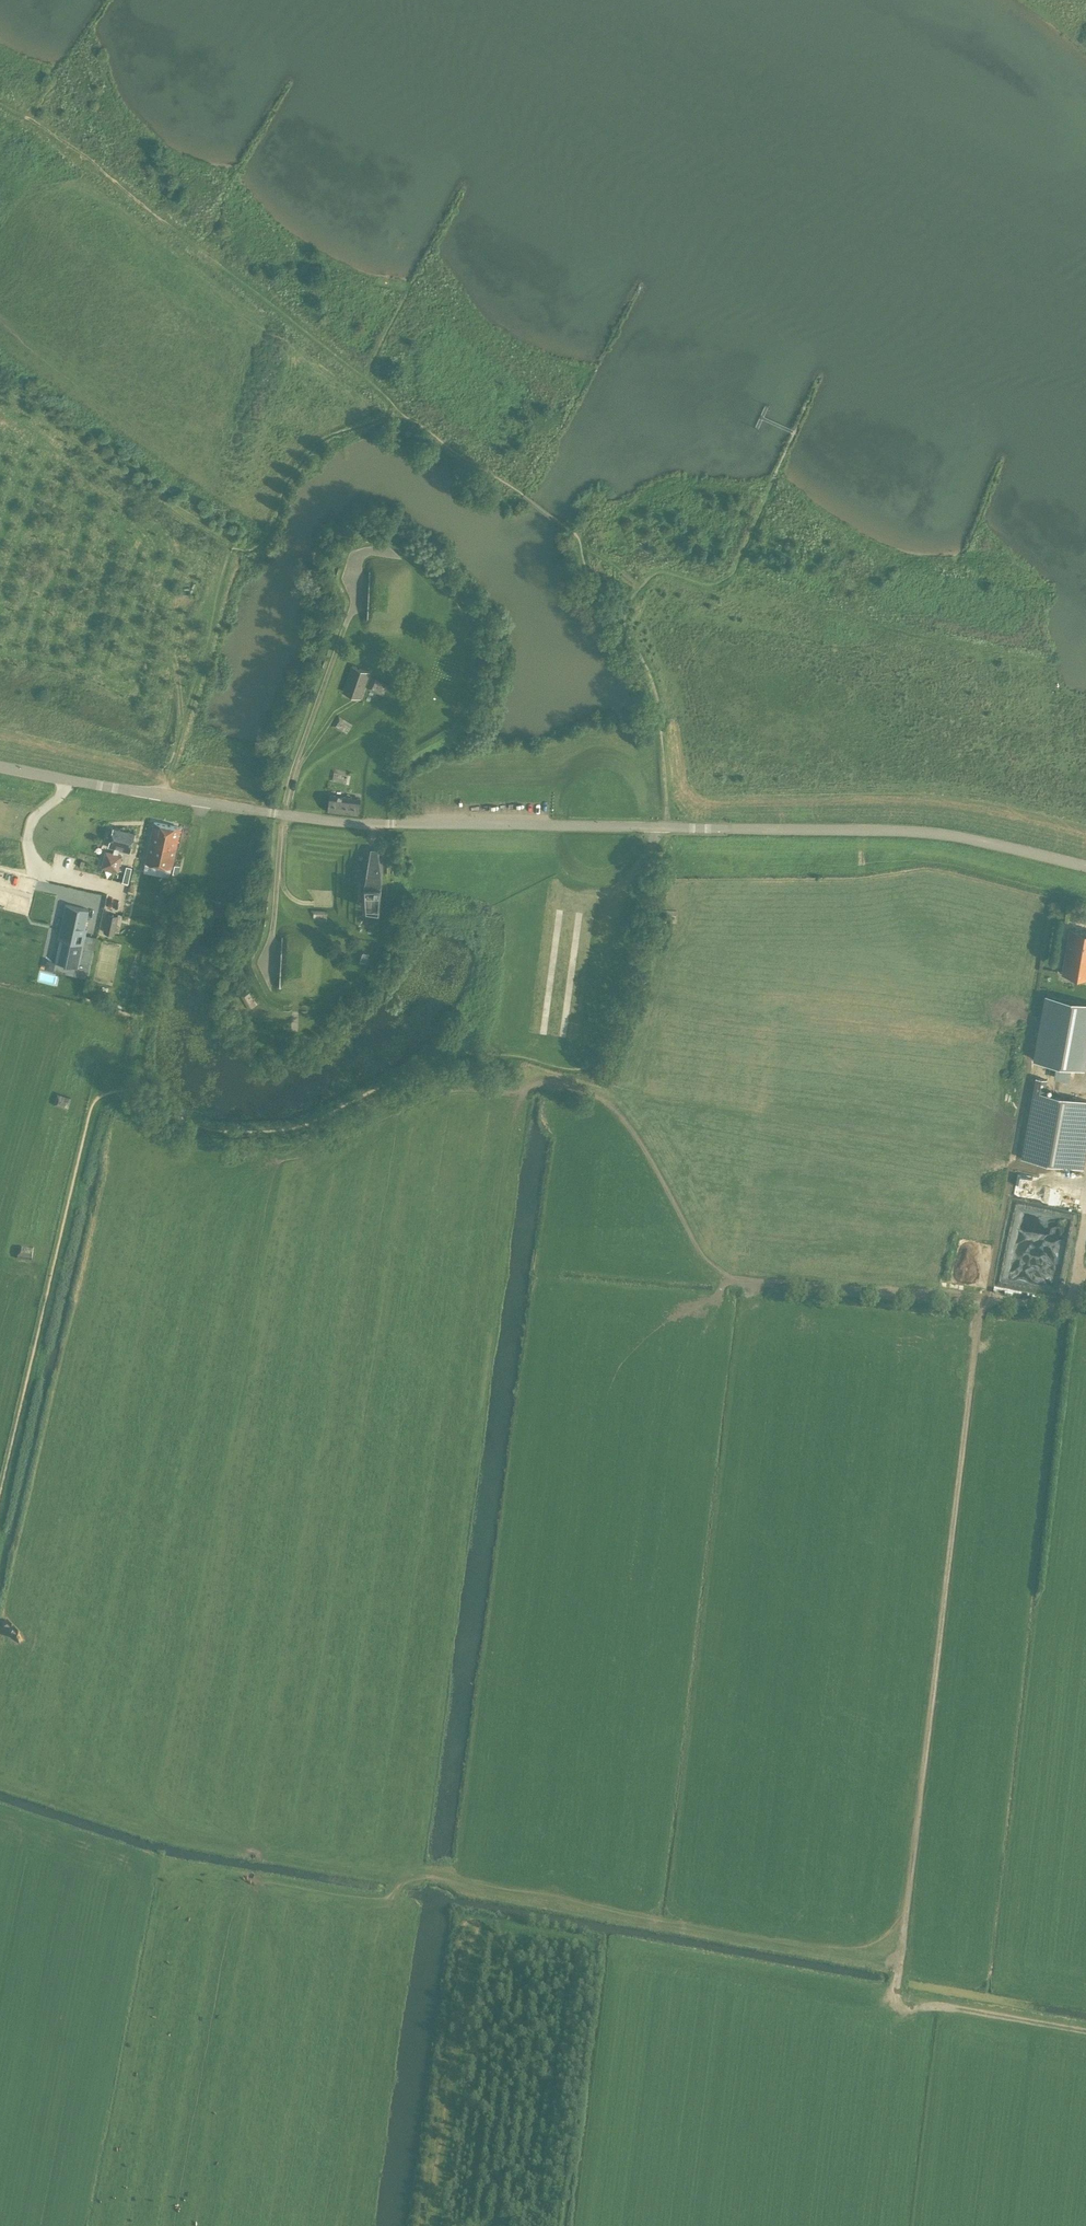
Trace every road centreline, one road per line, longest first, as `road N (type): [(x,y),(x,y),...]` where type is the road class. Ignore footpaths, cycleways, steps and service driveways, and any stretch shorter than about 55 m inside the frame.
road 1 (unclassified): [(1085,867),(892,830),(367,823),(0,768)]
road 2 (track): [(0,104),(410,417)]
road 3 (track): [(230,565),(163,796)]
road 4 (track): [(131,1089),(169,940)]
road 5 (track): [(169,940),(203,802)]

